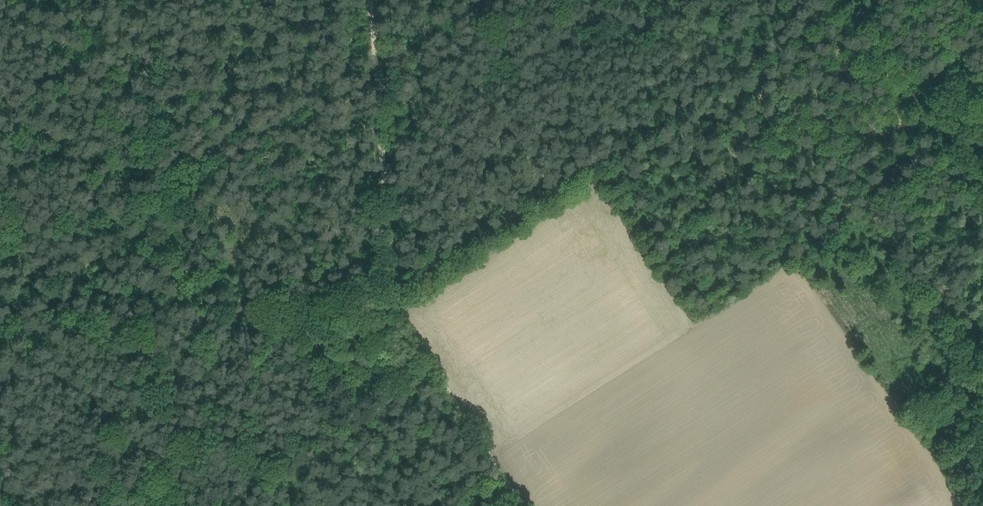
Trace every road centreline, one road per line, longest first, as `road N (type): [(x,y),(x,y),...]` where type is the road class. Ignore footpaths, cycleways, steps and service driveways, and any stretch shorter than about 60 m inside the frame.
road 1 (track): [(378,0),(403,312),(526,505)]
road 2 (track): [(0,344),(177,319),(391,303),(400,287)]

